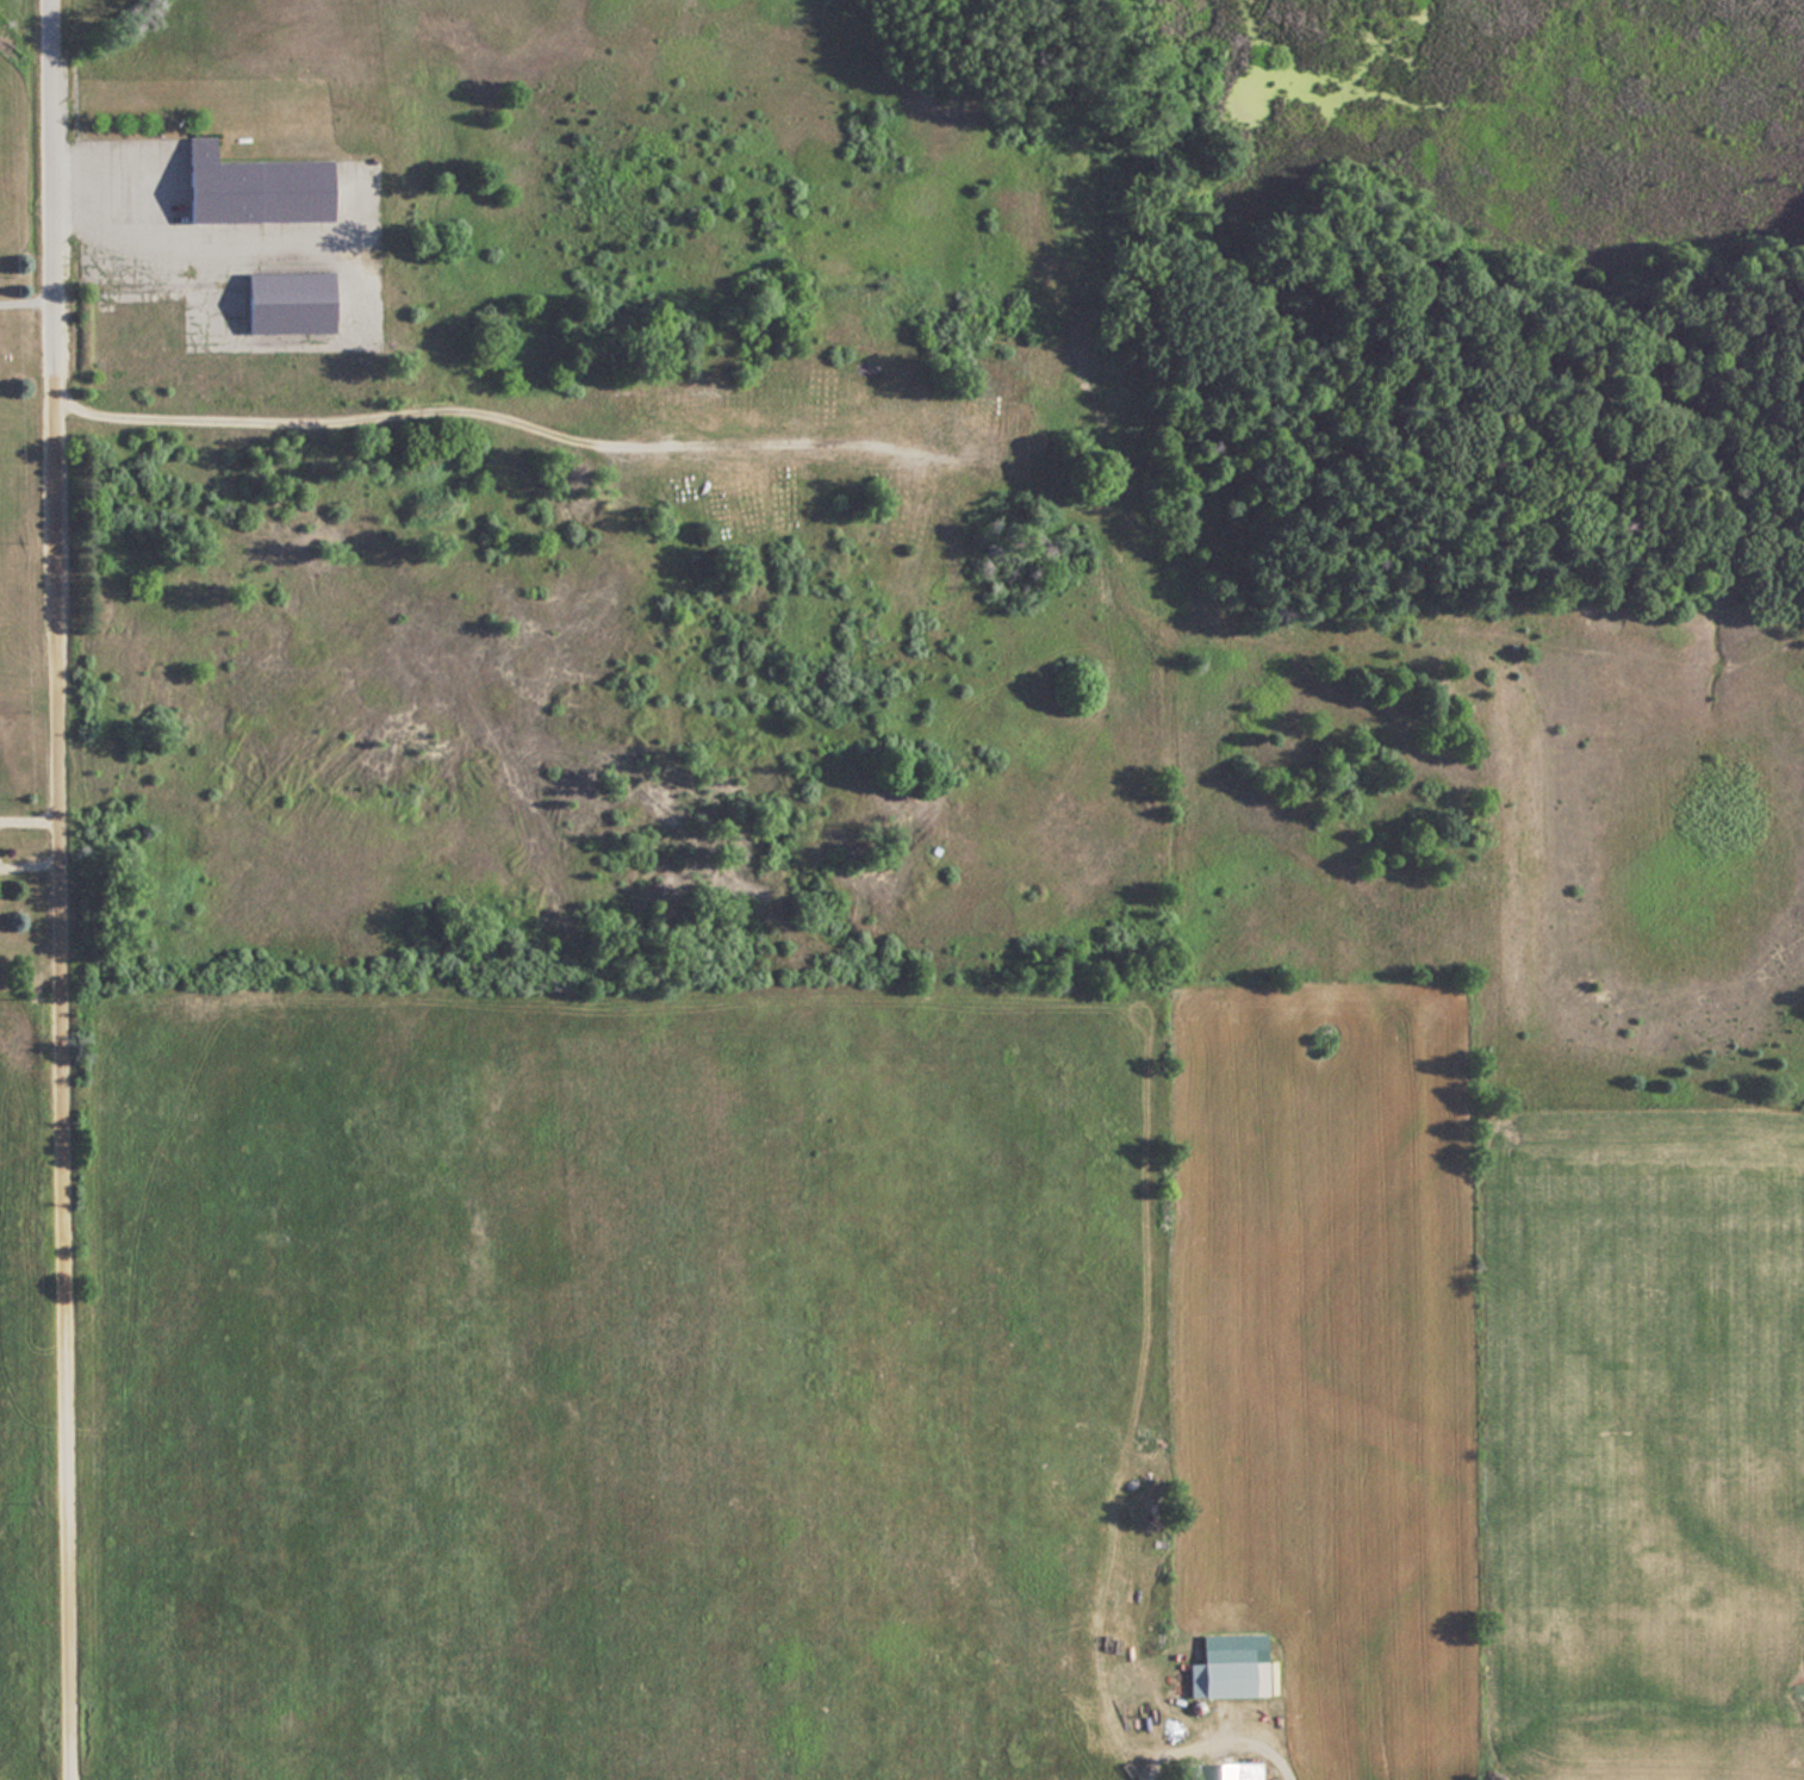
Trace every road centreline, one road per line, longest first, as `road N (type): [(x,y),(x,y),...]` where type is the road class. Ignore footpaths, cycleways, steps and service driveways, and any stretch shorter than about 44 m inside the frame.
road 1 (residential): [(72,1779),(50,374)]
road 2 (residential): [(50,374),(46,0)]

